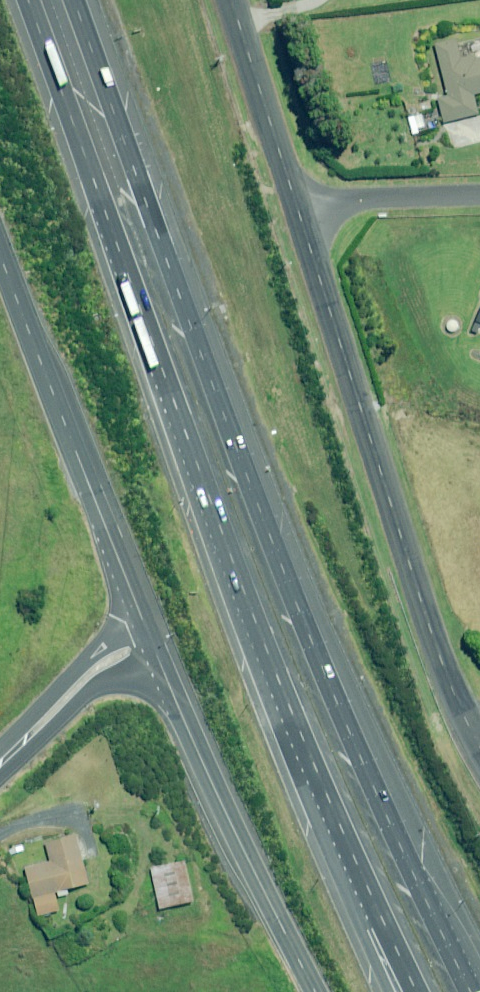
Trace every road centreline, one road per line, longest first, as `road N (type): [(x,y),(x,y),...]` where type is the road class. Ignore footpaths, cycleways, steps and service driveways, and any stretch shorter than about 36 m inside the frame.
road 1 (motorway): [(66,0),(250,520),(390,856),(458,991)]
road 2 (motorway): [(306,761),(30,0)]
road 3 (unclassified): [(479,755),(432,653),(299,211)]
road 4 (unclassified): [(0,253),(149,646)]
road 5 (unclassified): [(149,646),(312,991)]
road 6 (motorway): [(417,991),(306,761)]
road 7 (motorway): [(389,991),(306,761)]
road 8 (unclassified): [(299,211),(232,0)]
road 9 (unclassified): [(149,646),(93,673),(0,764)]
road 10 (residential): [(479,194),(350,199),(299,211)]

